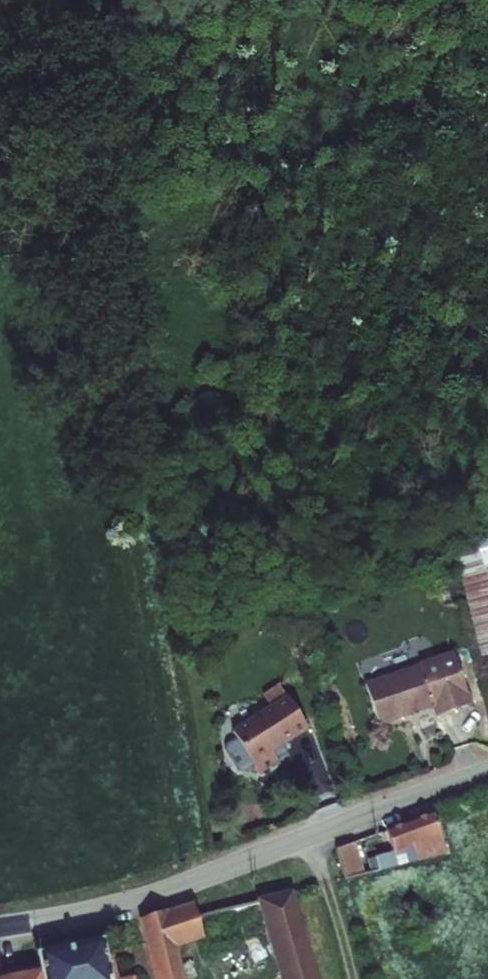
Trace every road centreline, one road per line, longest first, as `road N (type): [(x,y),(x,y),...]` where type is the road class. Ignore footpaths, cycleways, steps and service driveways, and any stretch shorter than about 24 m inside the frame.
road 1 (unclassified): [(0,926),(147,896),(487,772)]

